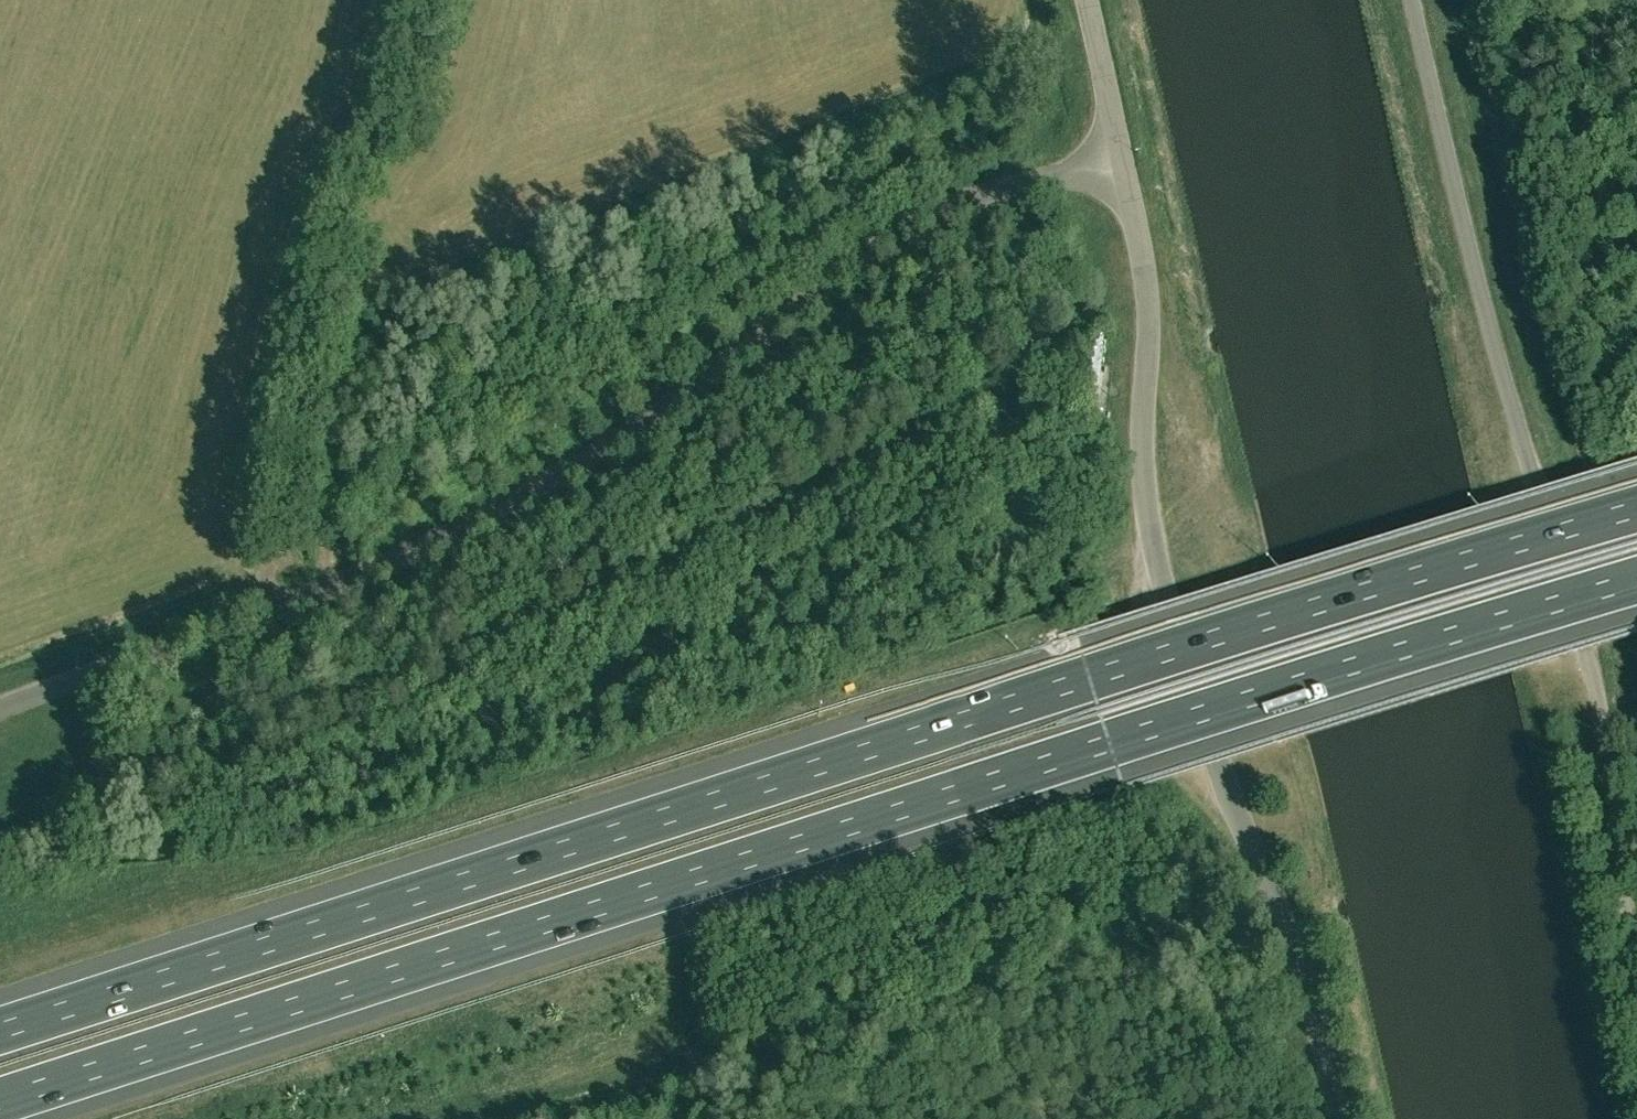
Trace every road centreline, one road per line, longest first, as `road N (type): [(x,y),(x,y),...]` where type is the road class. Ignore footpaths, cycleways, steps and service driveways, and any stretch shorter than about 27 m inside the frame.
road 1 (motorway): [(1636,509),(1094,675),(0,1030)]
road 2 (motorway): [(0,1102),(1636,581)]
road 3 (unclassified): [(0,703),(394,564),(650,420),(880,239),(942,209),(1119,156)]
road 4 (unclassified): [(1341,1118),(1313,993),(1278,907),(1251,871),(1143,492),(1146,309),(1119,156)]
road 5 (unclassified): [(1636,971),(1604,733),(1504,387),(1414,0)]
road 6 (track): [(260,610),(340,226),(384,132),(419,82),(449,0)]
road 7 (unclassified): [(1119,156),(1087,0)]

